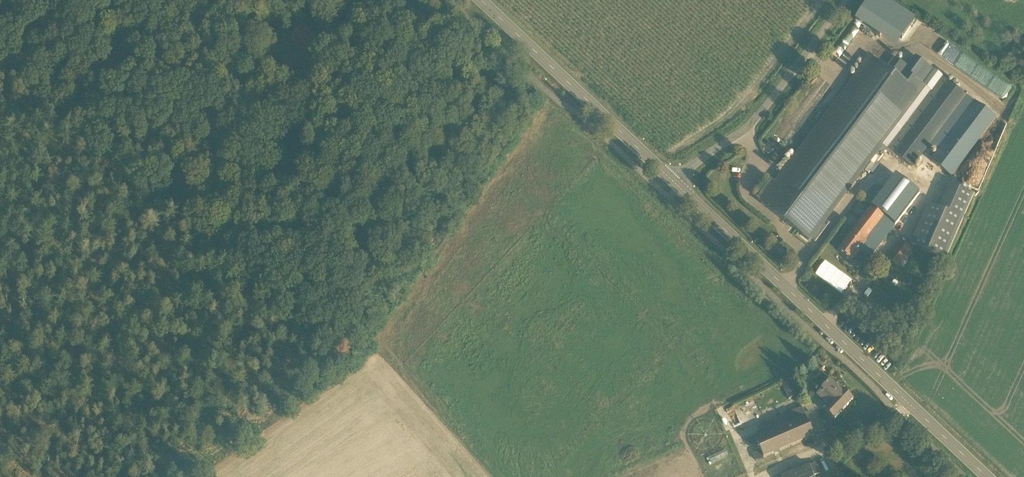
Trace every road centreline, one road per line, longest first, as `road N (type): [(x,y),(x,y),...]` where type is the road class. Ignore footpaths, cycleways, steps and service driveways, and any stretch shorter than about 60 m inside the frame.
road 1 (secondary): [(988,476),(677,185)]
road 2 (secondary): [(677,185),(478,0)]
road 3 (unclassified): [(677,185),(686,169),(756,121),(851,0)]
road 4 (track): [(899,414),(761,476)]

